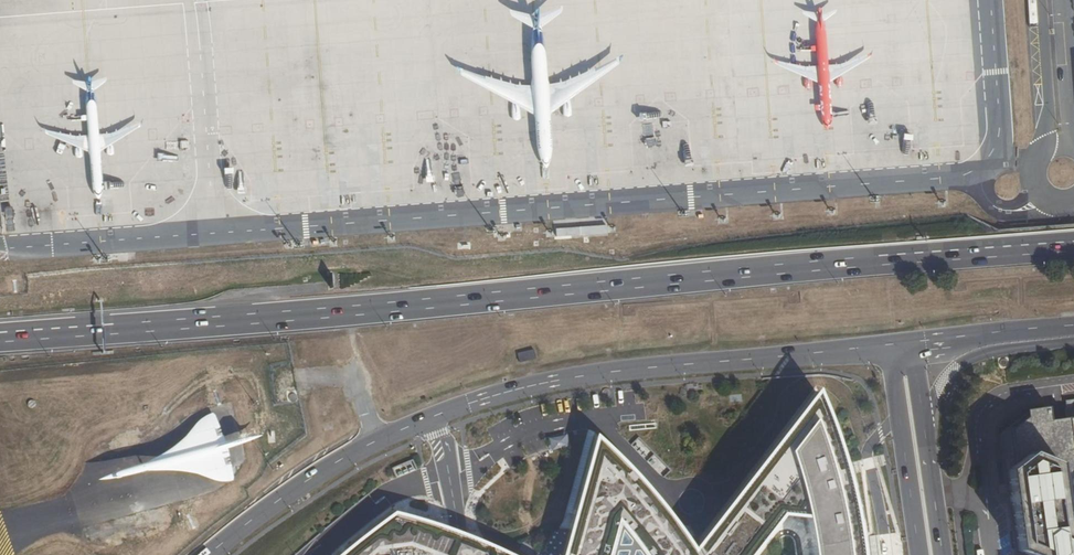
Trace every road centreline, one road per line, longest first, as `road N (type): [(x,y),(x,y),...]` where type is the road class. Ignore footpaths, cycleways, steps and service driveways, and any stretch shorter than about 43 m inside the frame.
road 1 (primary): [(1073,250),(0,337)]
road 2 (secondary): [(901,342),(567,376),(432,416)]
road 3 (secondary): [(432,416),(345,456),(203,554)]
road 4 (secondary): [(945,554),(925,414),(903,357)]
road 5 (secondary): [(903,357),(899,414),(921,554)]
road 6 (tertiary): [(1073,327),(901,342)]
road 7 (unclassified): [(459,533),(432,416)]

